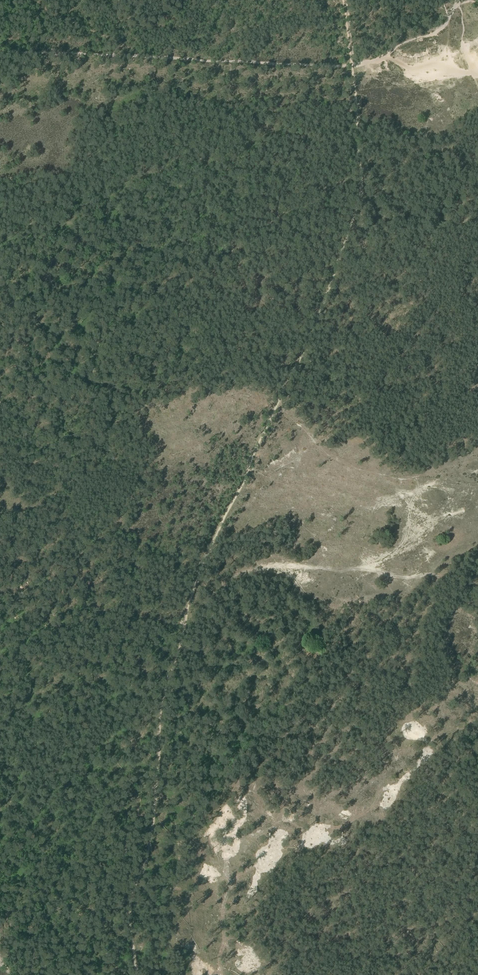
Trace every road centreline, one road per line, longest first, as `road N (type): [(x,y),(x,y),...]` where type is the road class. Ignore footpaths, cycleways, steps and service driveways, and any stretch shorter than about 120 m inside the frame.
road 1 (track): [(0,53),(353,66)]

